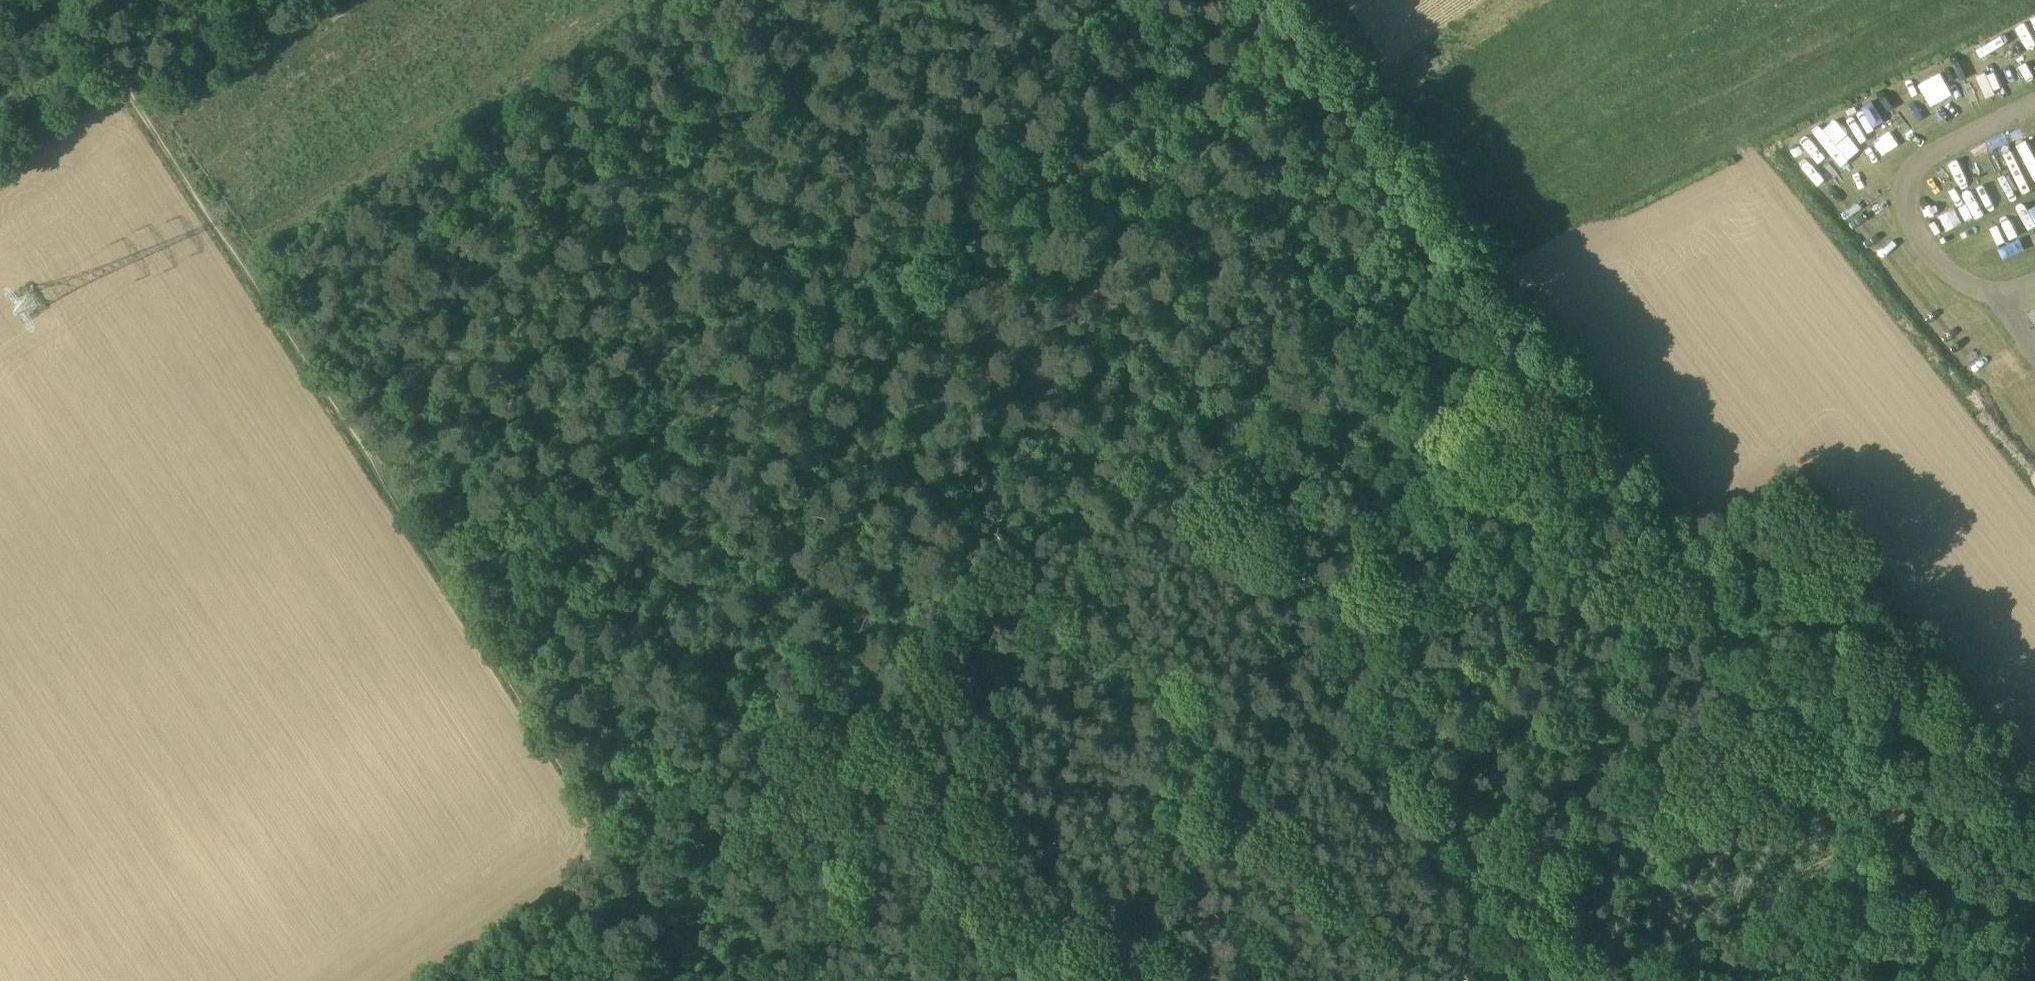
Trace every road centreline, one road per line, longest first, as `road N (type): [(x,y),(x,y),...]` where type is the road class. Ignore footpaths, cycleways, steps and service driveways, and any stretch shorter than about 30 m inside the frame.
road 1 (track): [(1275,0),(1574,421),(2025,980)]
road 2 (track): [(452,581),(1287,20)]

